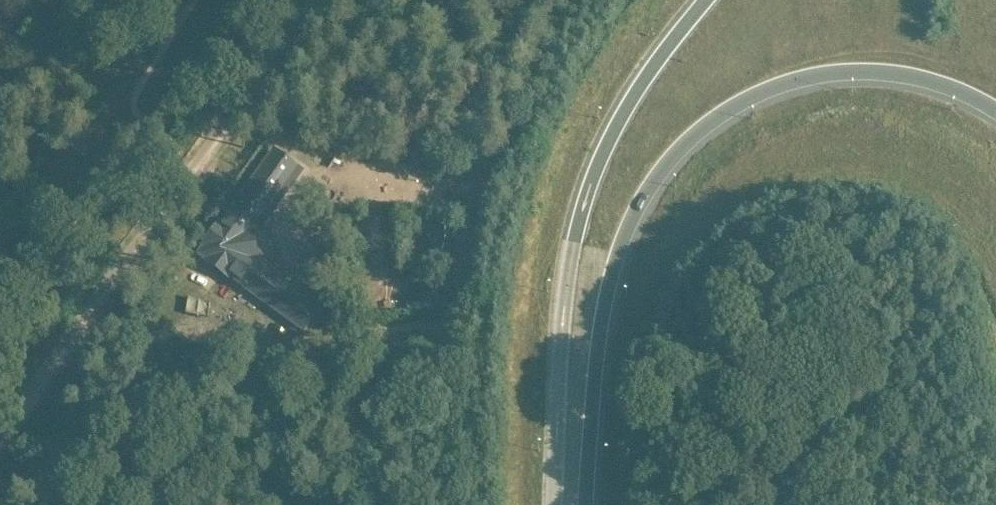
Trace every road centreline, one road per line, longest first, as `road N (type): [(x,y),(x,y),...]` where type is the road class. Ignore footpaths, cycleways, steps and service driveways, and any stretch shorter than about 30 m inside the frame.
road 1 (motorway): [(586,504),(612,274),(651,184),(695,136),(752,99),(826,77),(909,79),(995,113)]
road 2 (motorway): [(708,0),(652,70),(594,172),(559,335),(552,504)]
road 3 (track): [(0,452),(246,119)]
road 4 (track): [(150,244),(265,322)]
road 5 (track): [(235,132),(362,177)]

